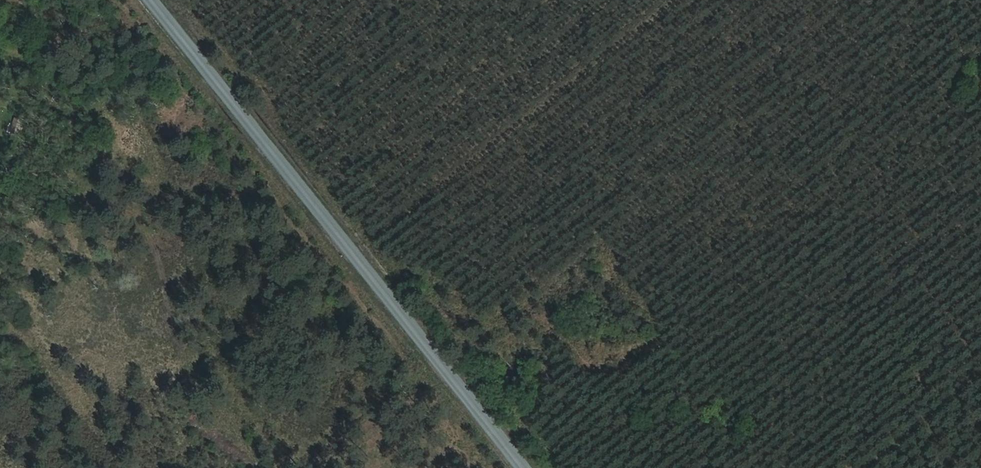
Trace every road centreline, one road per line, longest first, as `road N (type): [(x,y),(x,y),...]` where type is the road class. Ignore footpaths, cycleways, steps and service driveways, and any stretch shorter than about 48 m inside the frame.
road 1 (tertiary): [(521,467),(150,0)]

